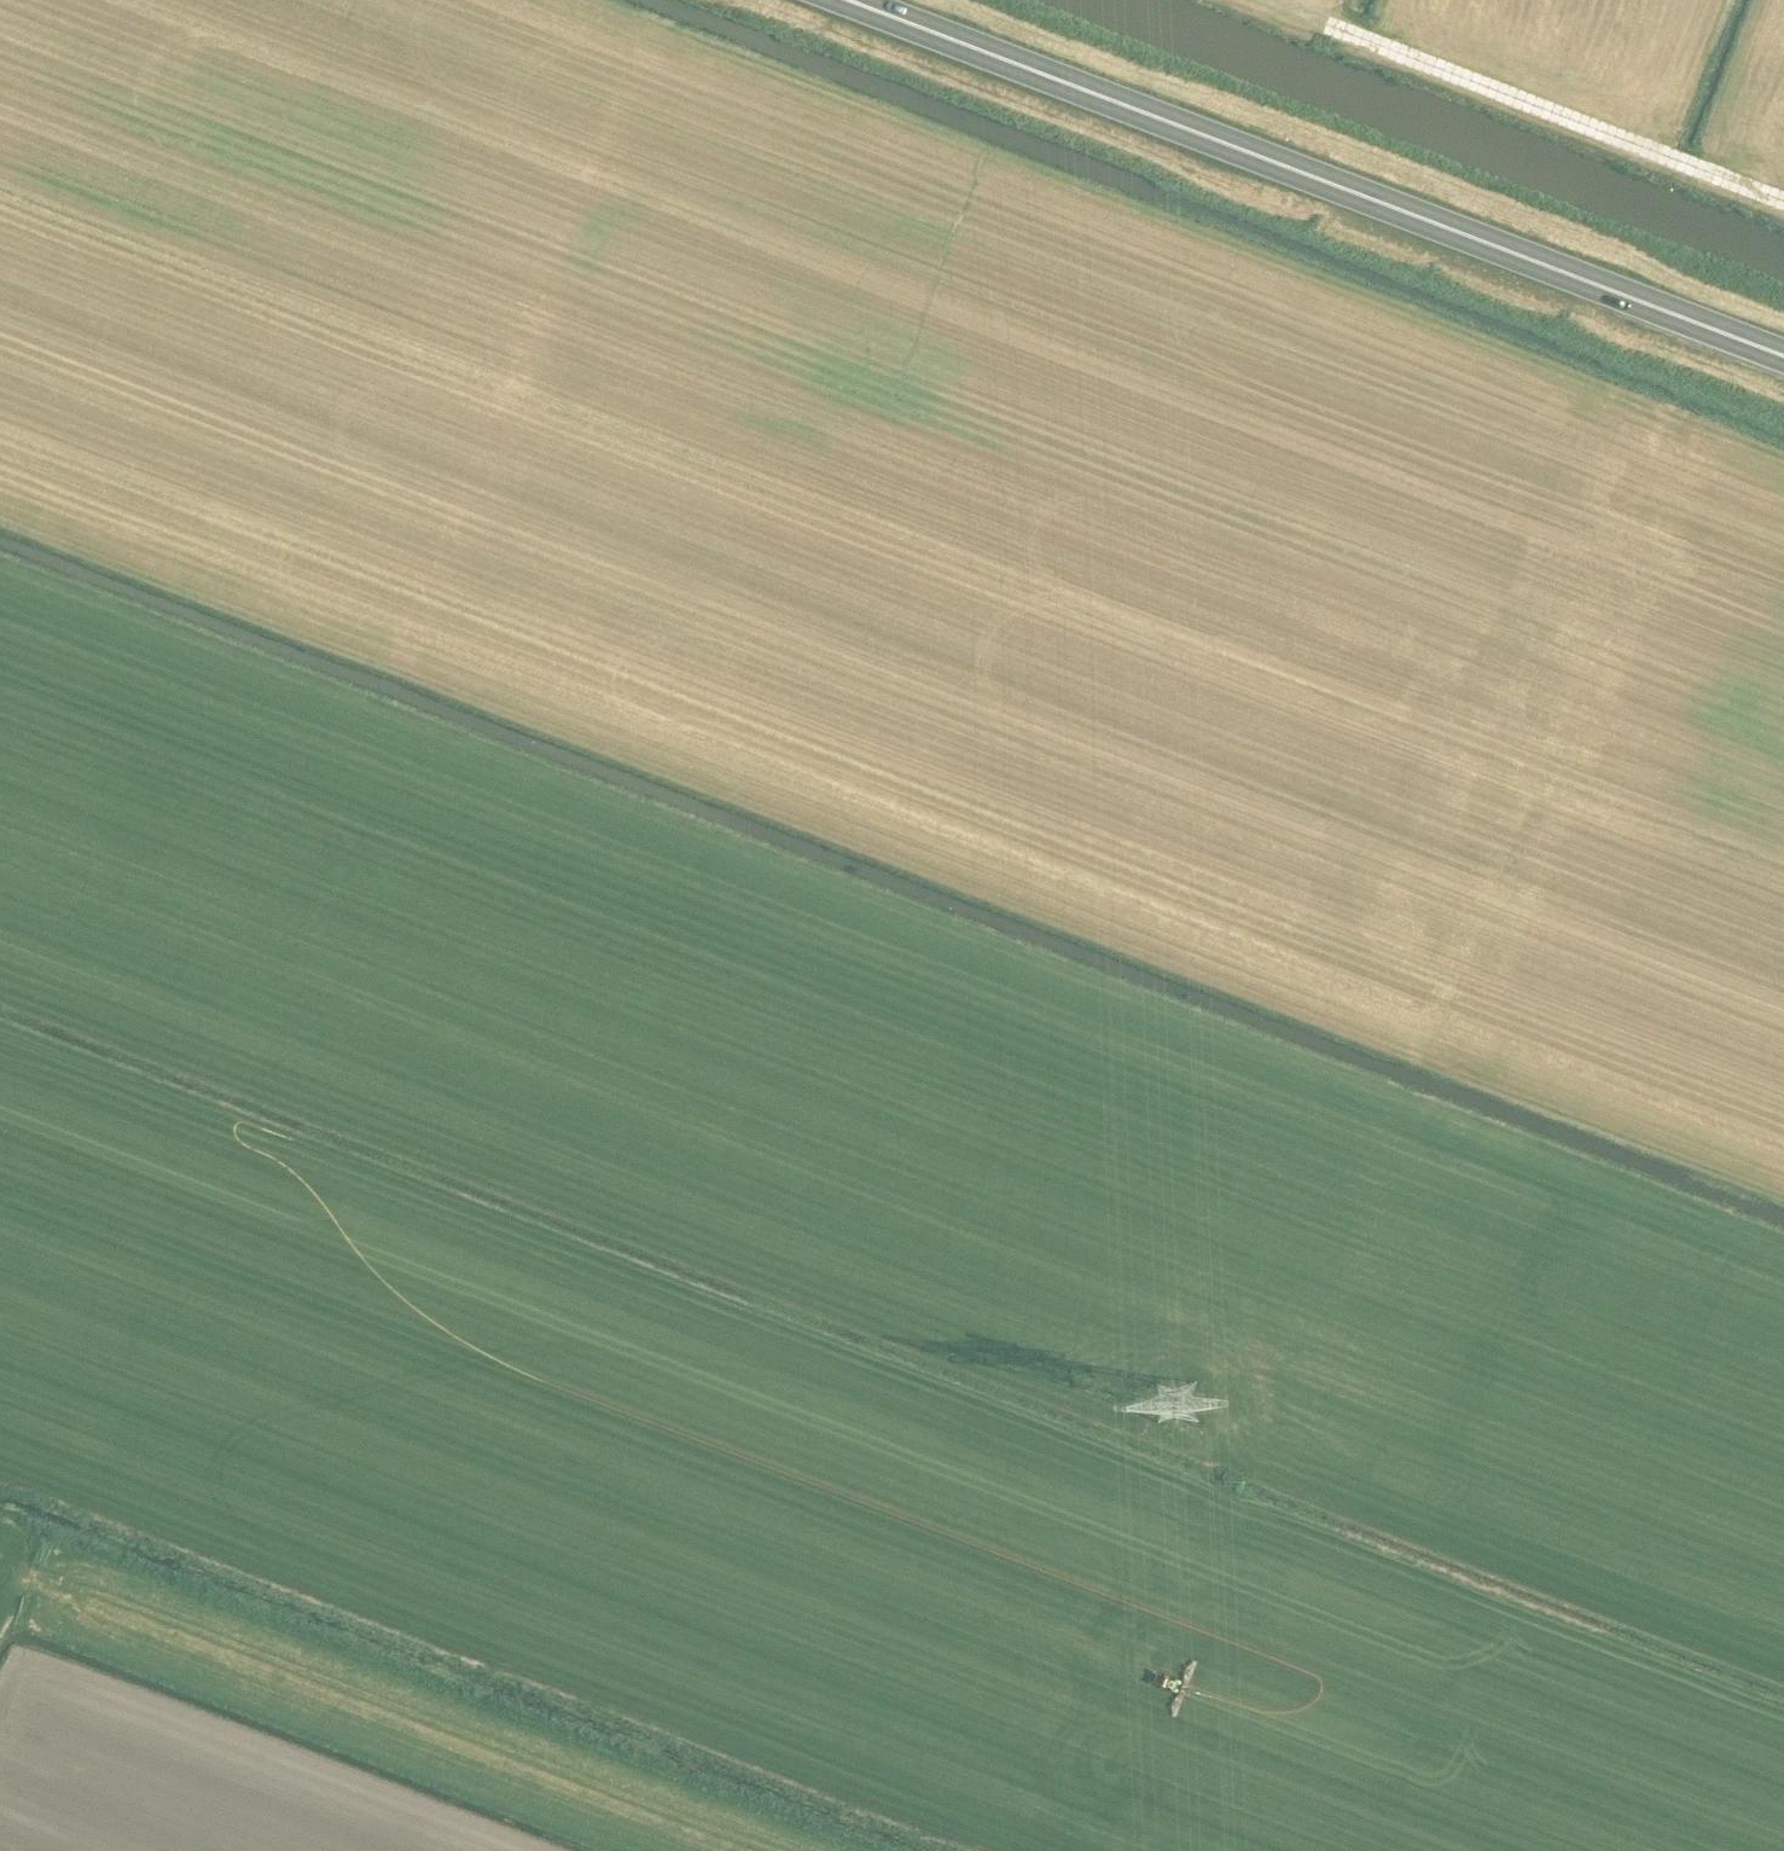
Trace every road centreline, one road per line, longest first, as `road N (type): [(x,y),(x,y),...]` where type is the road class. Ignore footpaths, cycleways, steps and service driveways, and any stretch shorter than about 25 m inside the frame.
road 1 (trunk): [(1783,356),(850,0)]

